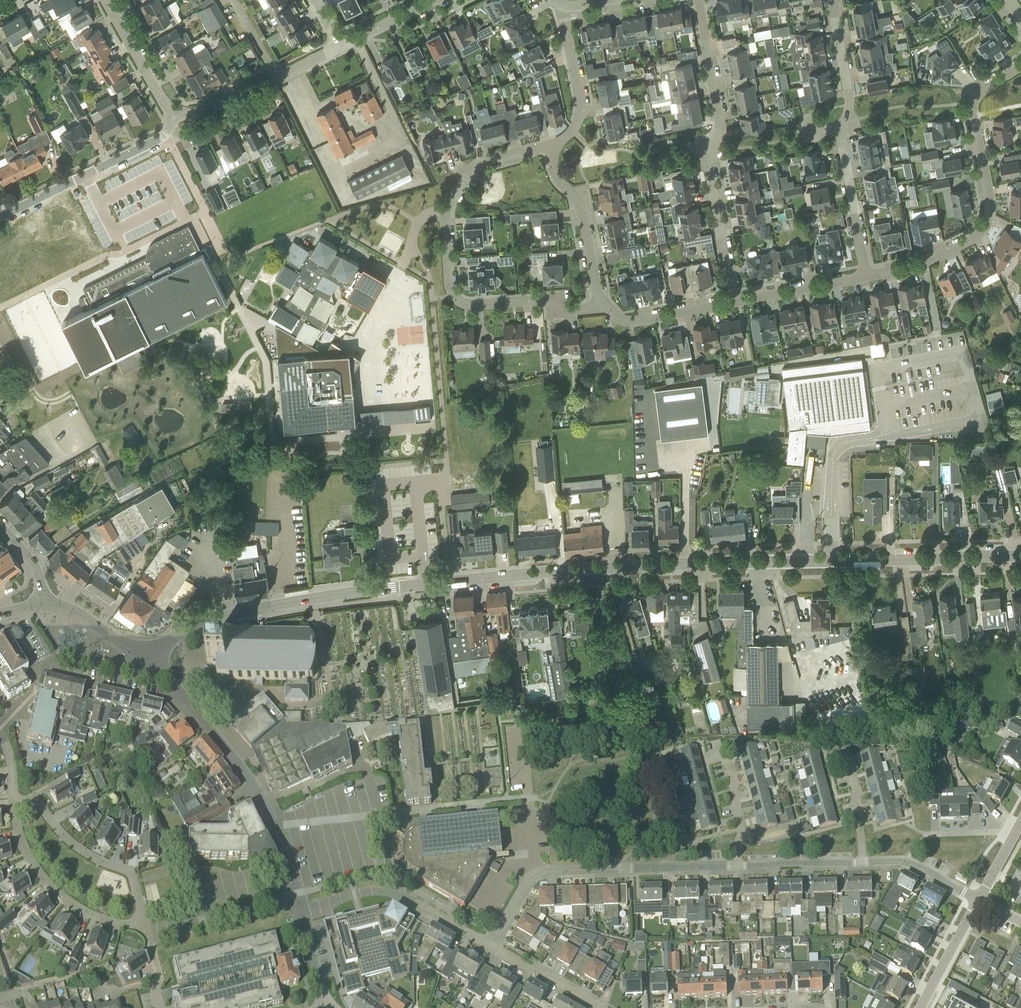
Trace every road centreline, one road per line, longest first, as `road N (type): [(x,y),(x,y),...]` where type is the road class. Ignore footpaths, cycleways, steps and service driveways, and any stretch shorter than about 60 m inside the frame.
road 1 (secondary): [(156,651),(205,621),(408,587),(703,563),(1020,558)]
road 2 (residential): [(602,303),(570,311),(543,299),(471,304),(452,292),(444,220),(454,186),(483,161),(556,150)]
road 3 (residential): [(866,277),(958,252),(985,231),(992,196),(976,100),(1020,67)]
road 4 (track): [(524,803),(548,801),(638,741),(599,569)]
road 5 (residential): [(736,302),(708,169),(719,116),(697,0)]
road 6 (track): [(520,803),(501,705),(456,703),(445,617),(420,622),(408,587)]
road 7 (residential): [(866,277),(841,159),(849,99),(831,0)]
road 8 (unclassified): [(291,877),(260,792),(166,675),(156,651)]
road 9 (residential): [(0,217),(164,136),(175,112)]
road 10 (residential): [(300,908),(392,892),(490,948)]
road 11 (residential): [(538,877),(738,864)]
road 12 (residential): [(143,923),(105,921),(63,900),(24,850),(13,801)]
road 13 (residential): [(143,923),(129,873),(81,851),(36,802),(13,801)]
road 14 (residential): [(175,112),(203,112),(343,45)]
road 15 (residential): [(556,150),(554,171),(577,199),(602,303)]
road 16 (residential): [(564,5),(580,106),(556,150)]
road 17 (track): [(638,741),(653,834),(627,860),(629,870)]
road 18 (residential): [(602,303),(634,321),(736,302)]
road 19 (residential): [(175,112),(104,0)]
road 20 (residential): [(736,302),(866,277)]
road 21 (residential): [(738,864),(865,862)]
road 22 (residential): [(738,864),(743,831),(718,741)]
road 23 (residential): [(596,1007),(490,948)]
road 24 (secondary): [(156,651),(44,605)]

